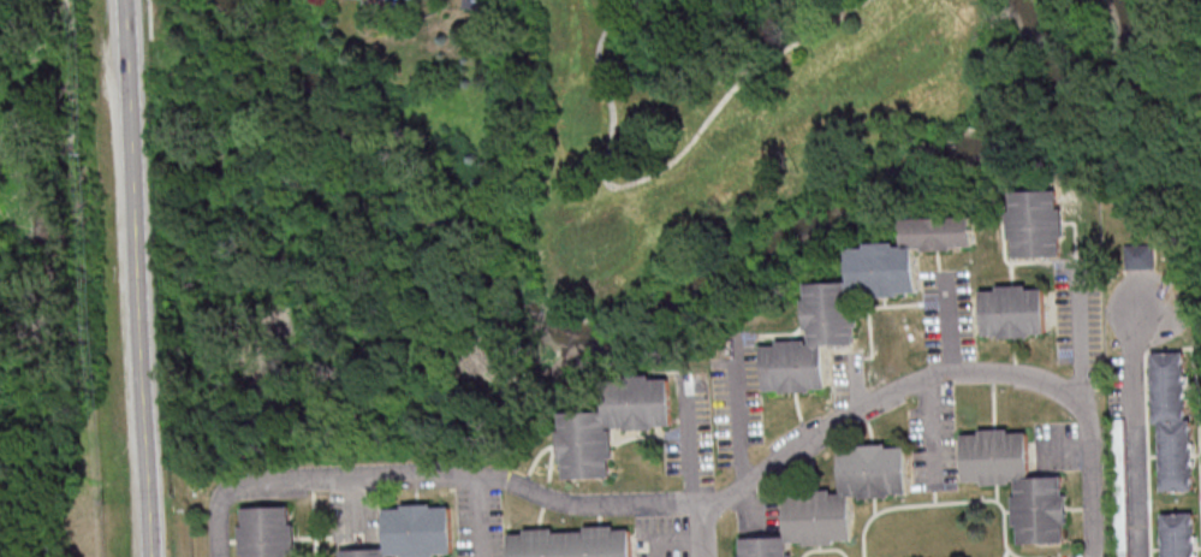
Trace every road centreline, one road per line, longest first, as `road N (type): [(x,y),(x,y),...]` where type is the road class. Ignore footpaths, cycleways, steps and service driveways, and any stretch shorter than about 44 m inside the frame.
road 1 (tertiary): [(151,556),(128,0)]
road 2 (residential): [(1139,556),(1132,360),(1142,282)]

